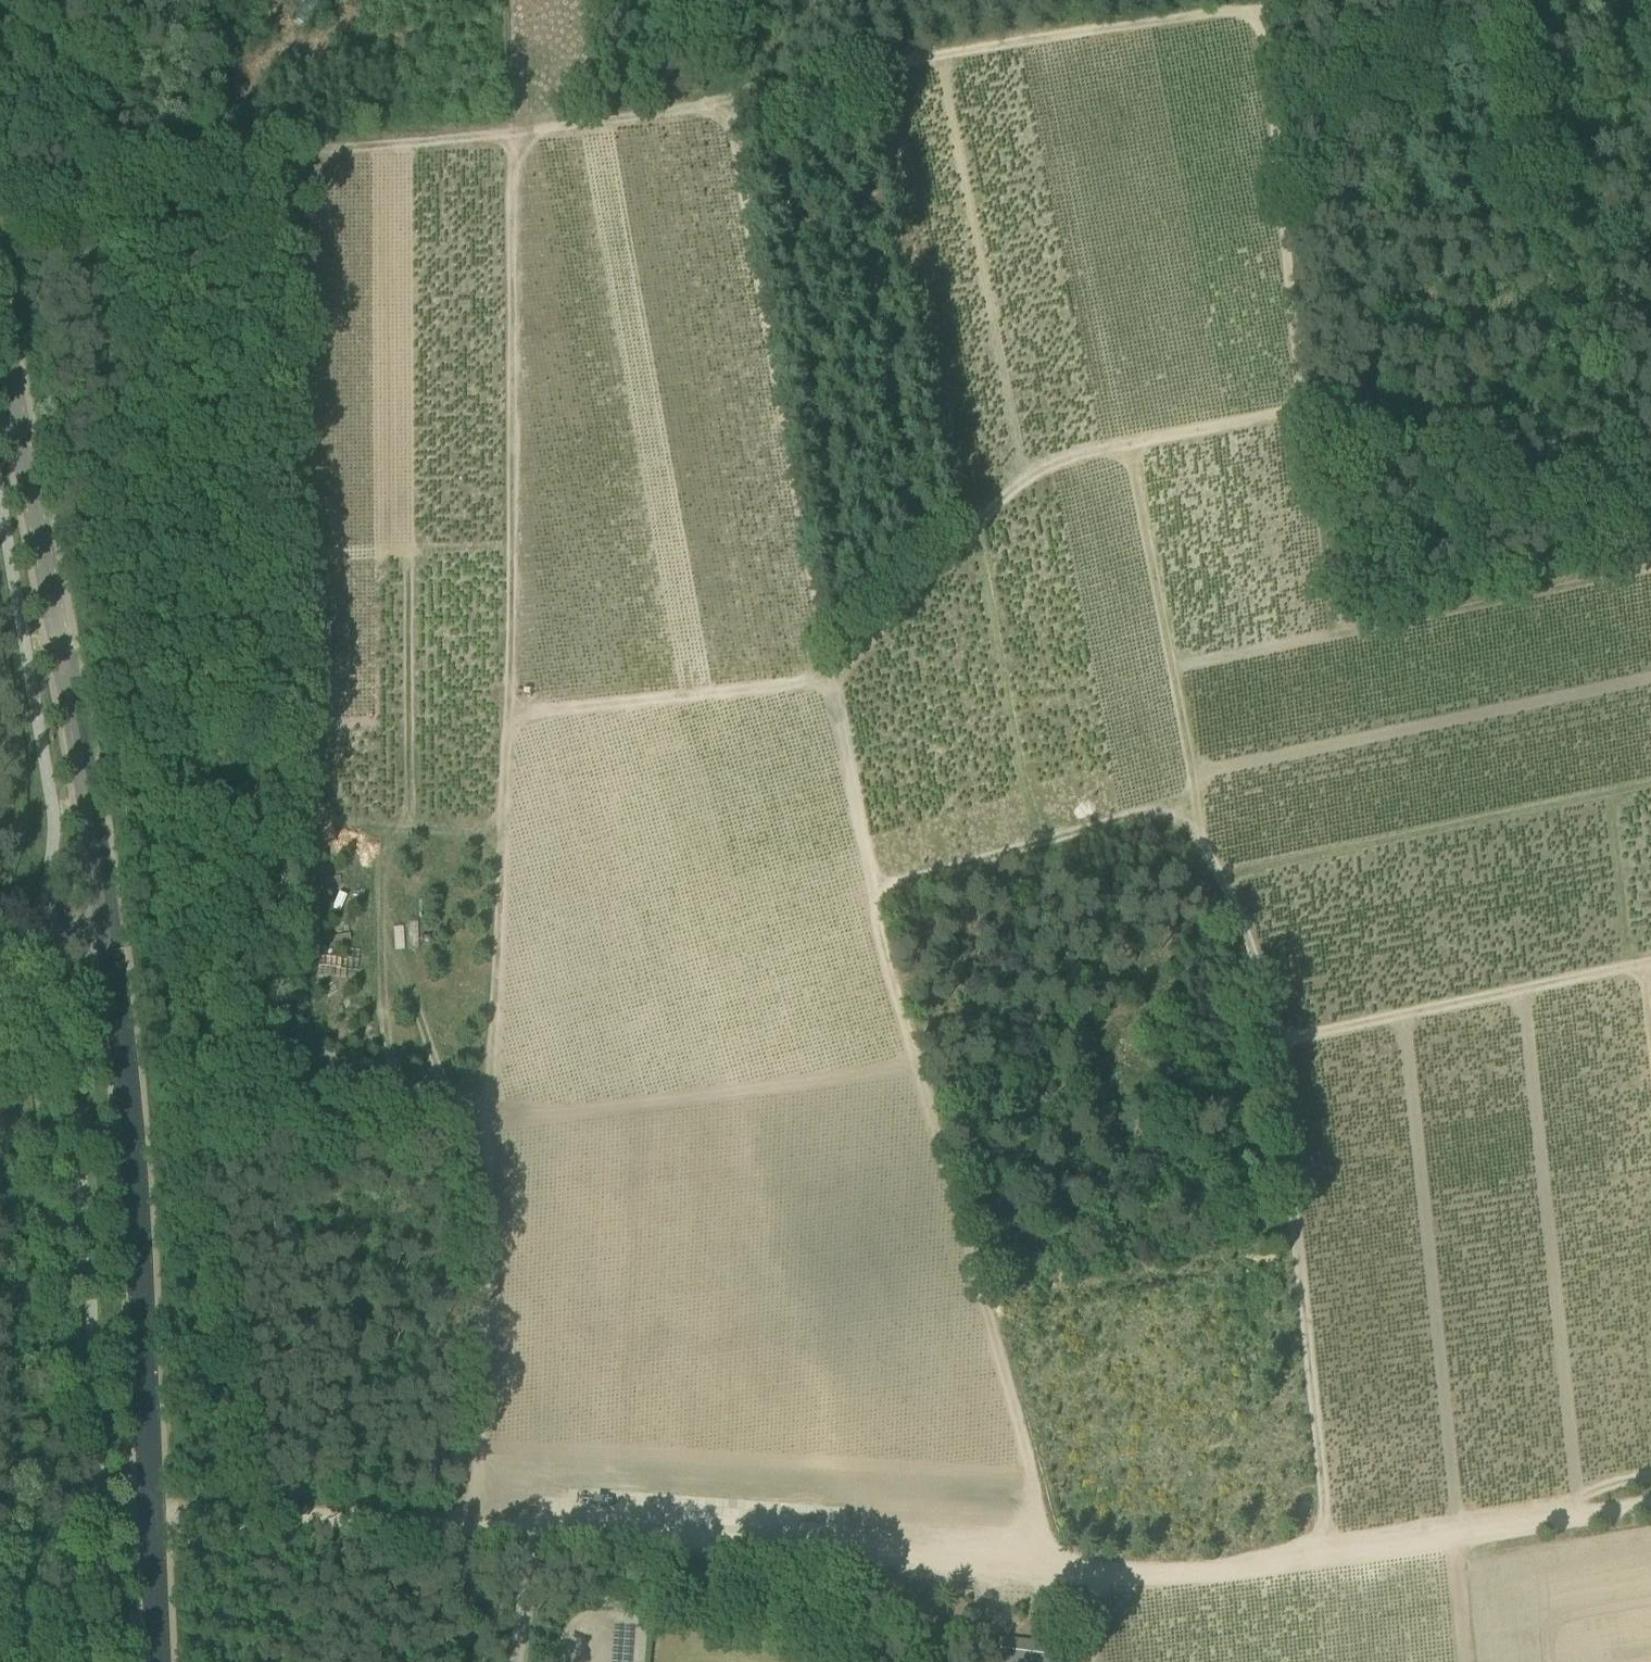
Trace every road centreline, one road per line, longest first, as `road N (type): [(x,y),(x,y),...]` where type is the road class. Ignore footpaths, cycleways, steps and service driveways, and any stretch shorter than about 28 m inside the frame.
road 1 (track): [(0,189),(647,115),(885,65),(1244,8),(1259,14),(1270,39),(1339,622),(1650,568)]
road 2 (track): [(151,1514),(1187,1574),(1650,1499)]
road 3 (track): [(1051,1566),(1018,1410),(874,884),(726,99)]
road 4 (track): [(466,1529),(485,1430),(508,714),(512,133)]
road 5 (track): [(1650,563),(1314,404),(1046,467),(833,677),(508,714)]
road 6 (track): [(1327,1552),(1276,1035),(1253,940),(1191,806),(1130,442)]
road 7 (tertiary): [(158,1661),(112,940)]
road 8 (tertiary): [(112,940),(94,794),(0,338)]
road 9 (track): [(1276,1035),(1650,961)]
road 10 (track): [(874,884),(1191,806)]
road 11 (track): [(531,1534),(515,1661)]

